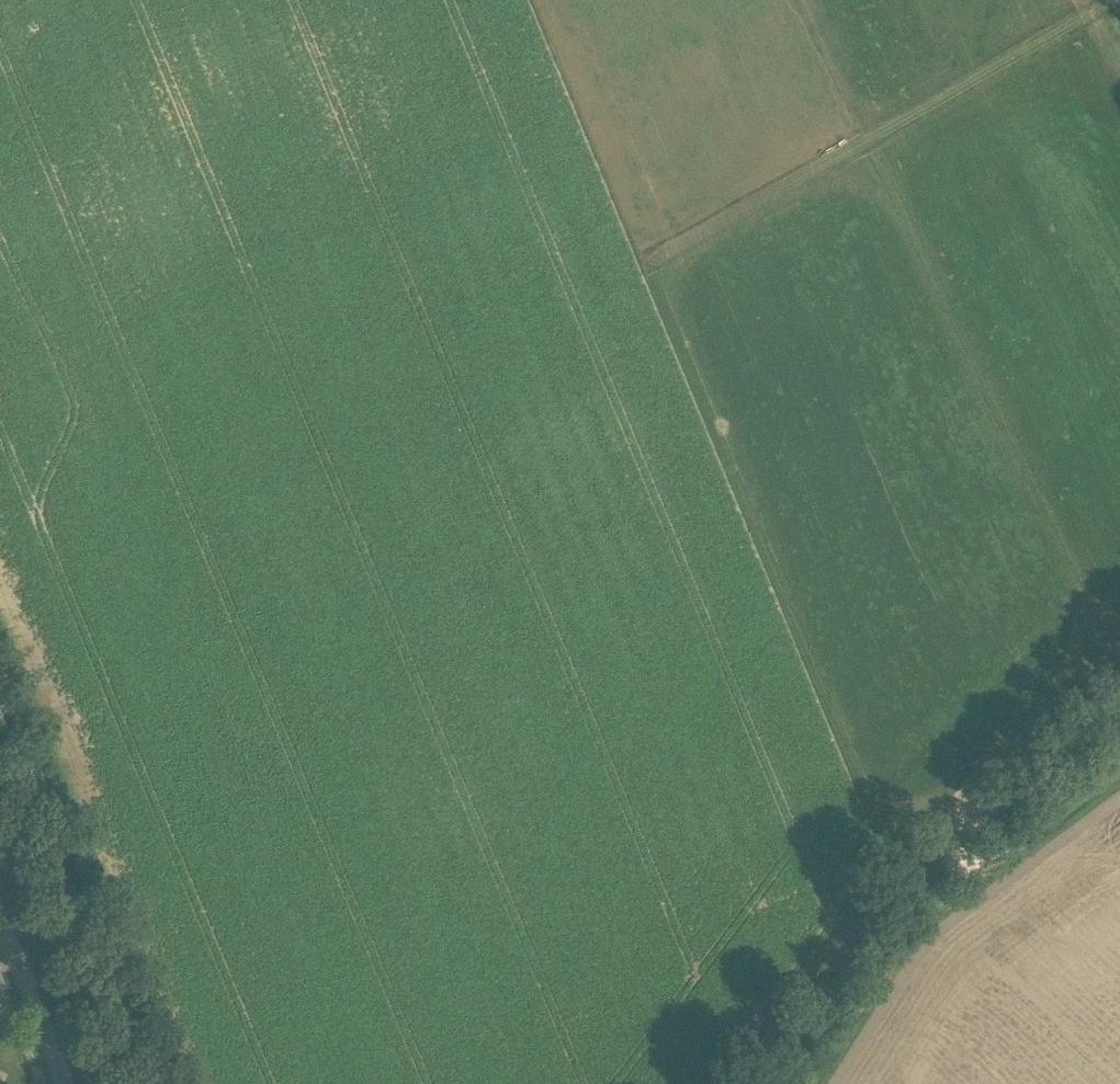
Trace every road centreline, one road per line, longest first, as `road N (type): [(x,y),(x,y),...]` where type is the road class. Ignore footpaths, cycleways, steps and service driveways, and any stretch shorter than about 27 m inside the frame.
road 1 (residential): [(73,1083),(0,891)]

